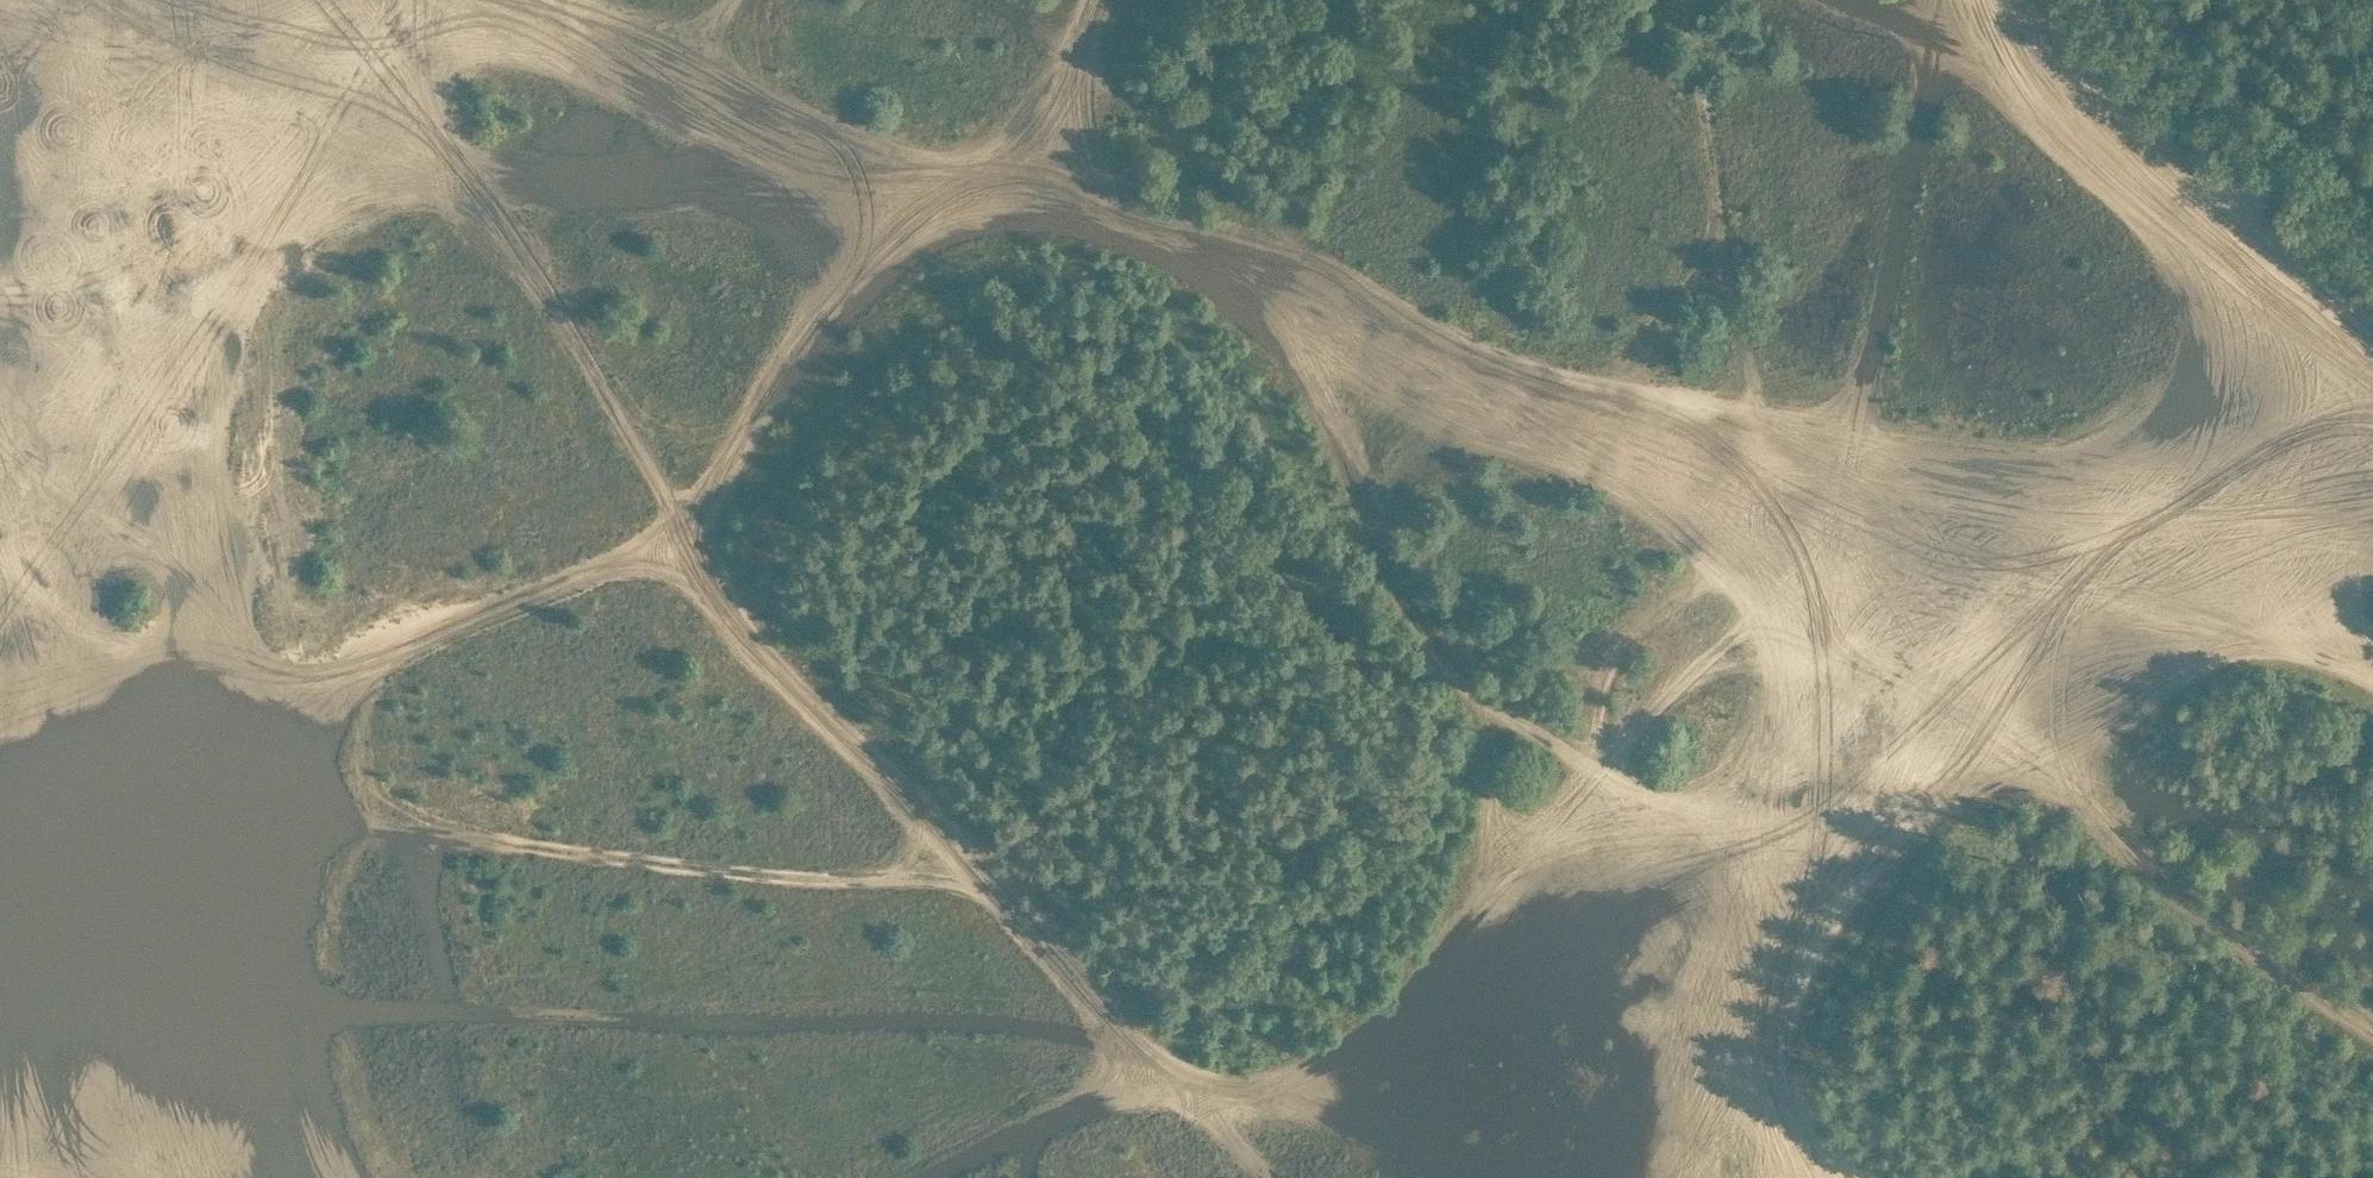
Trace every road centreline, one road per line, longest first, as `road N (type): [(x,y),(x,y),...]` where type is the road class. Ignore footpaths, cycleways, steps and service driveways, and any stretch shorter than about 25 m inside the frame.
road 1 (track): [(2372,482),(2016,495),(1534,387),(520,42),(162,0)]
road 2 (track): [(1523,1177),(1290,1118),(1112,1018),(788,693),(483,217),(398,181),(52,0)]
road 3 (track): [(398,181),(665,196),(959,190),(1045,145),(1104,0)]
road 4 (track): [(1984,0),(1987,13),(2372,409)]
road 5 (track): [(31,1177),(0,1022)]

